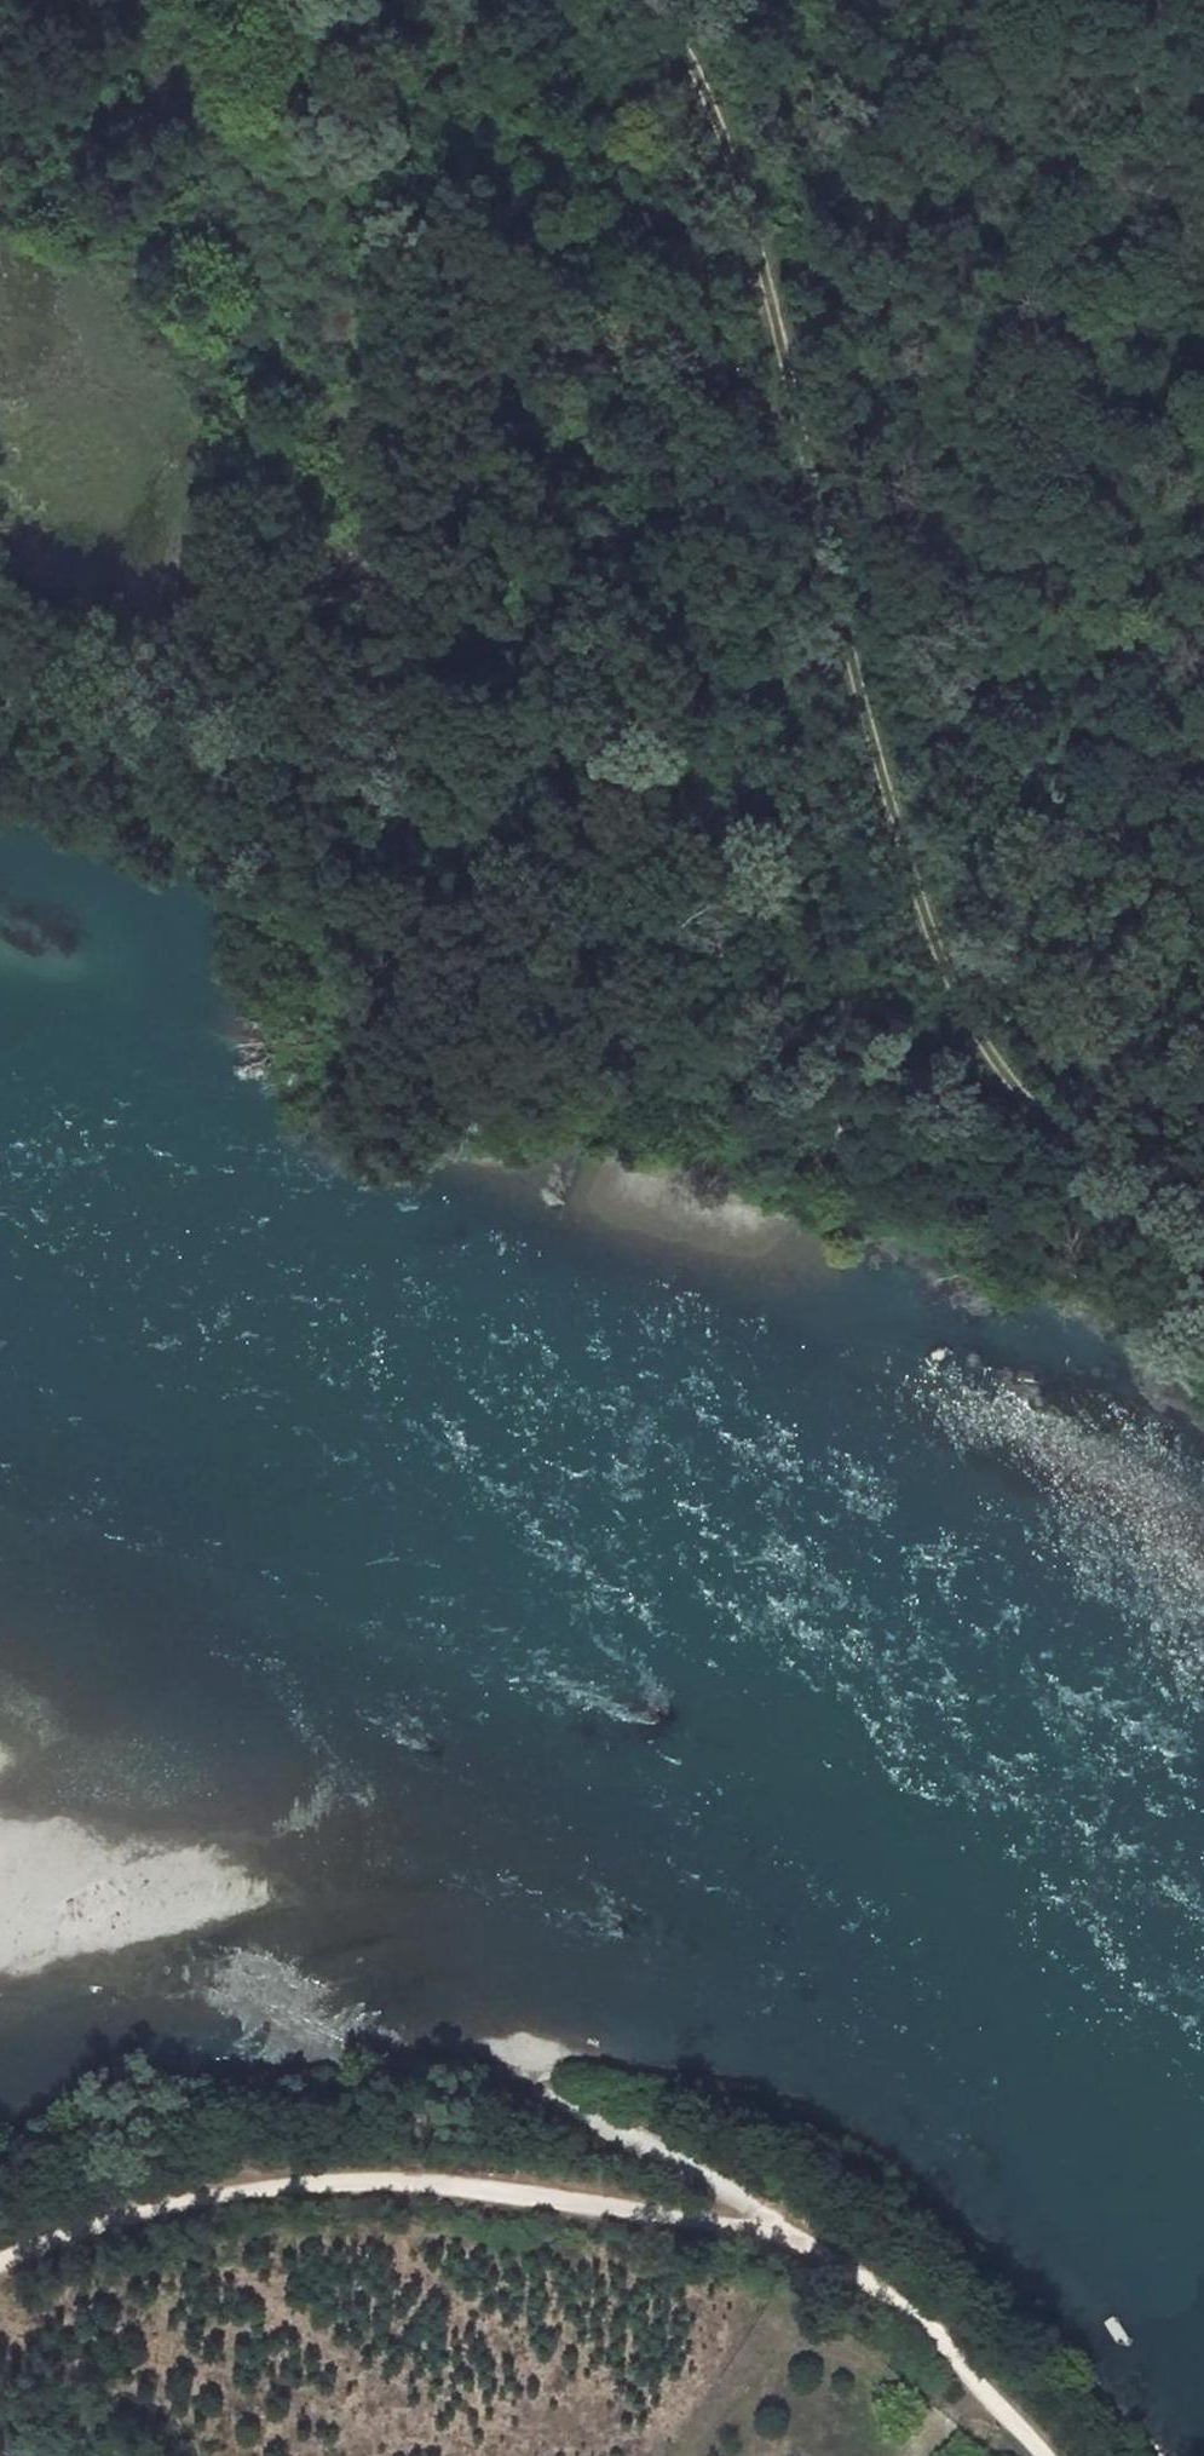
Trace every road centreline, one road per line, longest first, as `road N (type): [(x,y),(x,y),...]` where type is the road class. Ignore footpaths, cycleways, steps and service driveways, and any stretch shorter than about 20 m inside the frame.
road 1 (track): [(668,0),(715,92),(794,325),(934,955),(1029,1106),(1105,1173),(1203,1223)]
road 2 (track): [(836,2260),(558,2089)]

